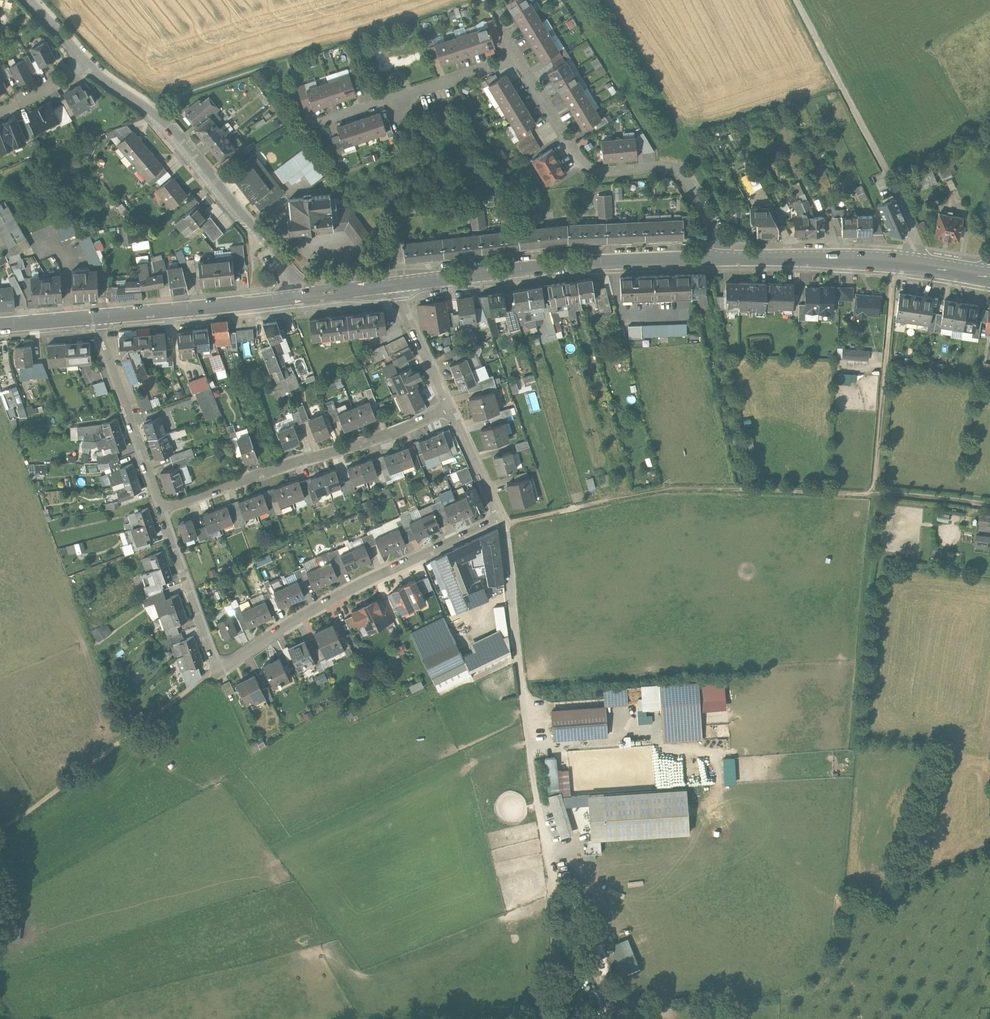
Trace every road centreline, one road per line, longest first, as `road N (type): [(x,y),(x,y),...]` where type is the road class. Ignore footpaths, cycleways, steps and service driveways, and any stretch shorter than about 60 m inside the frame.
road 1 (residential): [(501,521),(350,589),(220,672),(161,509)]
road 2 (secondary): [(728,259),(576,263),(398,286)]
road 3 (residential): [(300,296),(295,278),(169,124),(85,61)]
road 4 (residential): [(517,58),(581,161),(600,170),(672,169),(728,259)]
road 5 (residential): [(161,509),(451,408)]
road 6 (track): [(797,0),(902,200),(912,264)]
road 7 (secondary): [(989,278),(895,262),(728,259)]
road 8 (track): [(874,495),(895,262)]
road 9 (residential): [(517,58),(307,125)]
road 10 (secondary): [(300,296),(94,318)]
road 11 (residential): [(161,509),(94,318)]
road 12 (residential): [(518,657),(501,521)]
road 13 (residential): [(398,286),(451,408)]
road 14 (residential): [(451,408),(501,521)]

